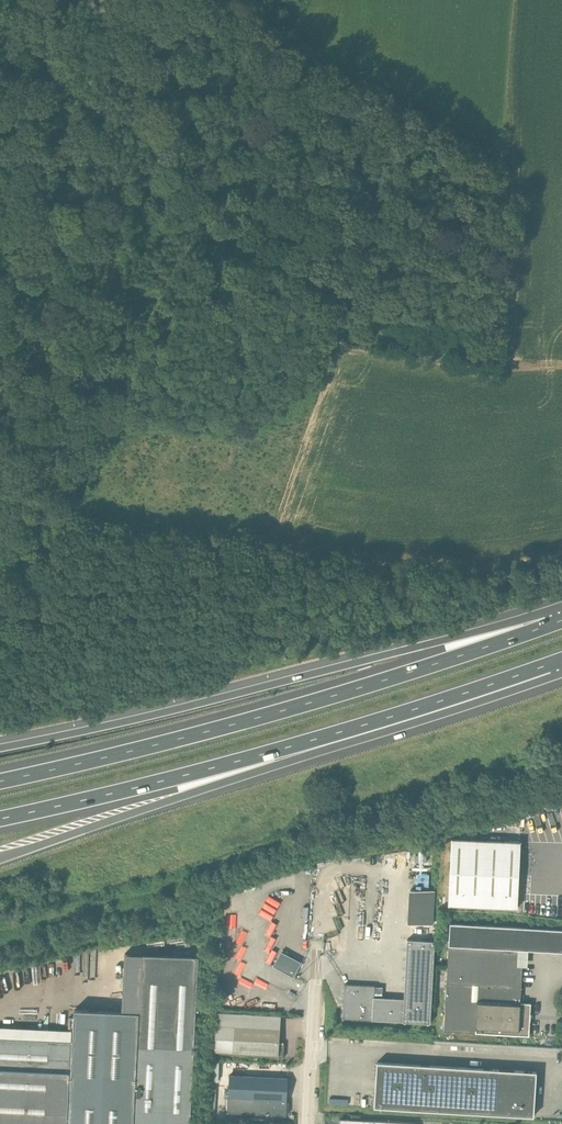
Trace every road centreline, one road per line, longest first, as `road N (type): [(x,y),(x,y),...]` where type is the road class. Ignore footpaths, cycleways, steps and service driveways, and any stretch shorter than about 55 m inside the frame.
road 1 (motorway): [(548,625),(242,720),(0,780)]
road 2 (motorway): [(548,625),(444,640),(0,749)]
road 3 (motorway): [(0,857),(334,733)]
road 4 (motorway): [(0,820),(334,733)]
road 5 (motorway): [(334,733),(561,660)]
road 6 (residential): [(308,1123),(315,959)]

